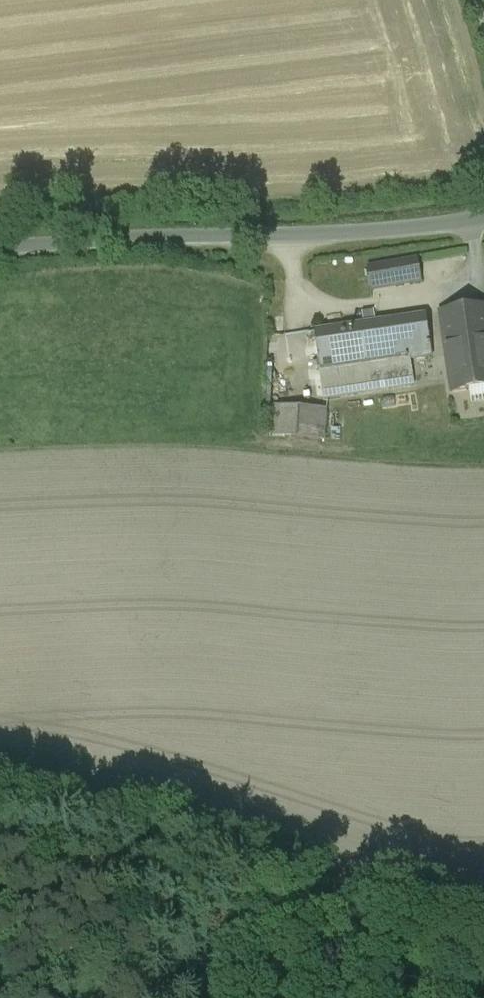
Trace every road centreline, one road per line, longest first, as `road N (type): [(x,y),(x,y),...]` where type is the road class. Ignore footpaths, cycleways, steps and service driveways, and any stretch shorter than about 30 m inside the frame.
road 1 (residential): [(0,249),(181,233),(372,233),(483,218)]

